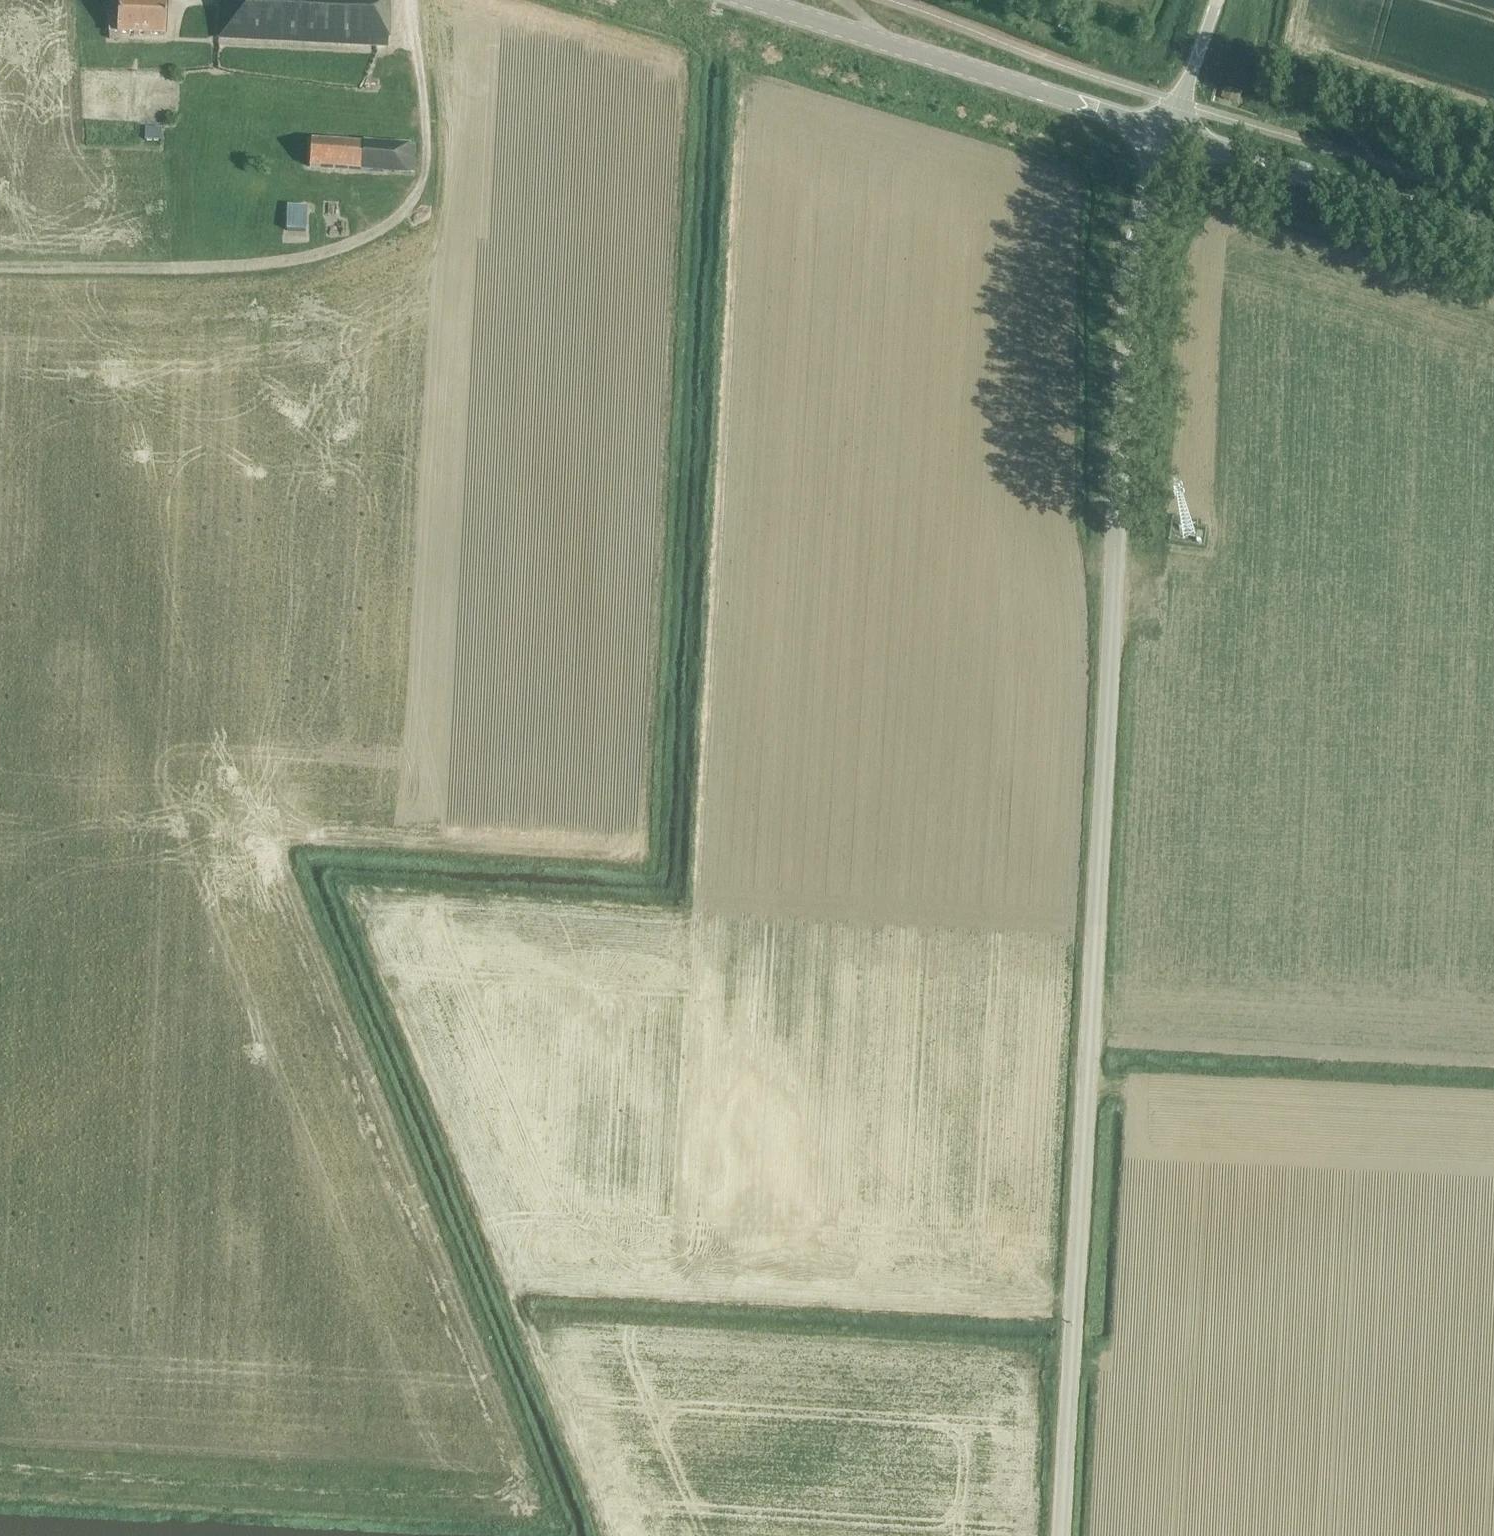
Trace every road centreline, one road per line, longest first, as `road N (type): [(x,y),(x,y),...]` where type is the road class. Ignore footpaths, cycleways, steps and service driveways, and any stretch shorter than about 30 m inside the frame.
road 1 (unclassified): [(1063,1535),(1135,244),(1169,133)]
road 2 (tertiary): [(1169,133),(737,0)]
road 3 (tertiary): [(1493,237),(1169,133)]
road 4 (residential): [(325,909),(0,896)]
road 5 (unclassified): [(1169,133),(1215,0)]

